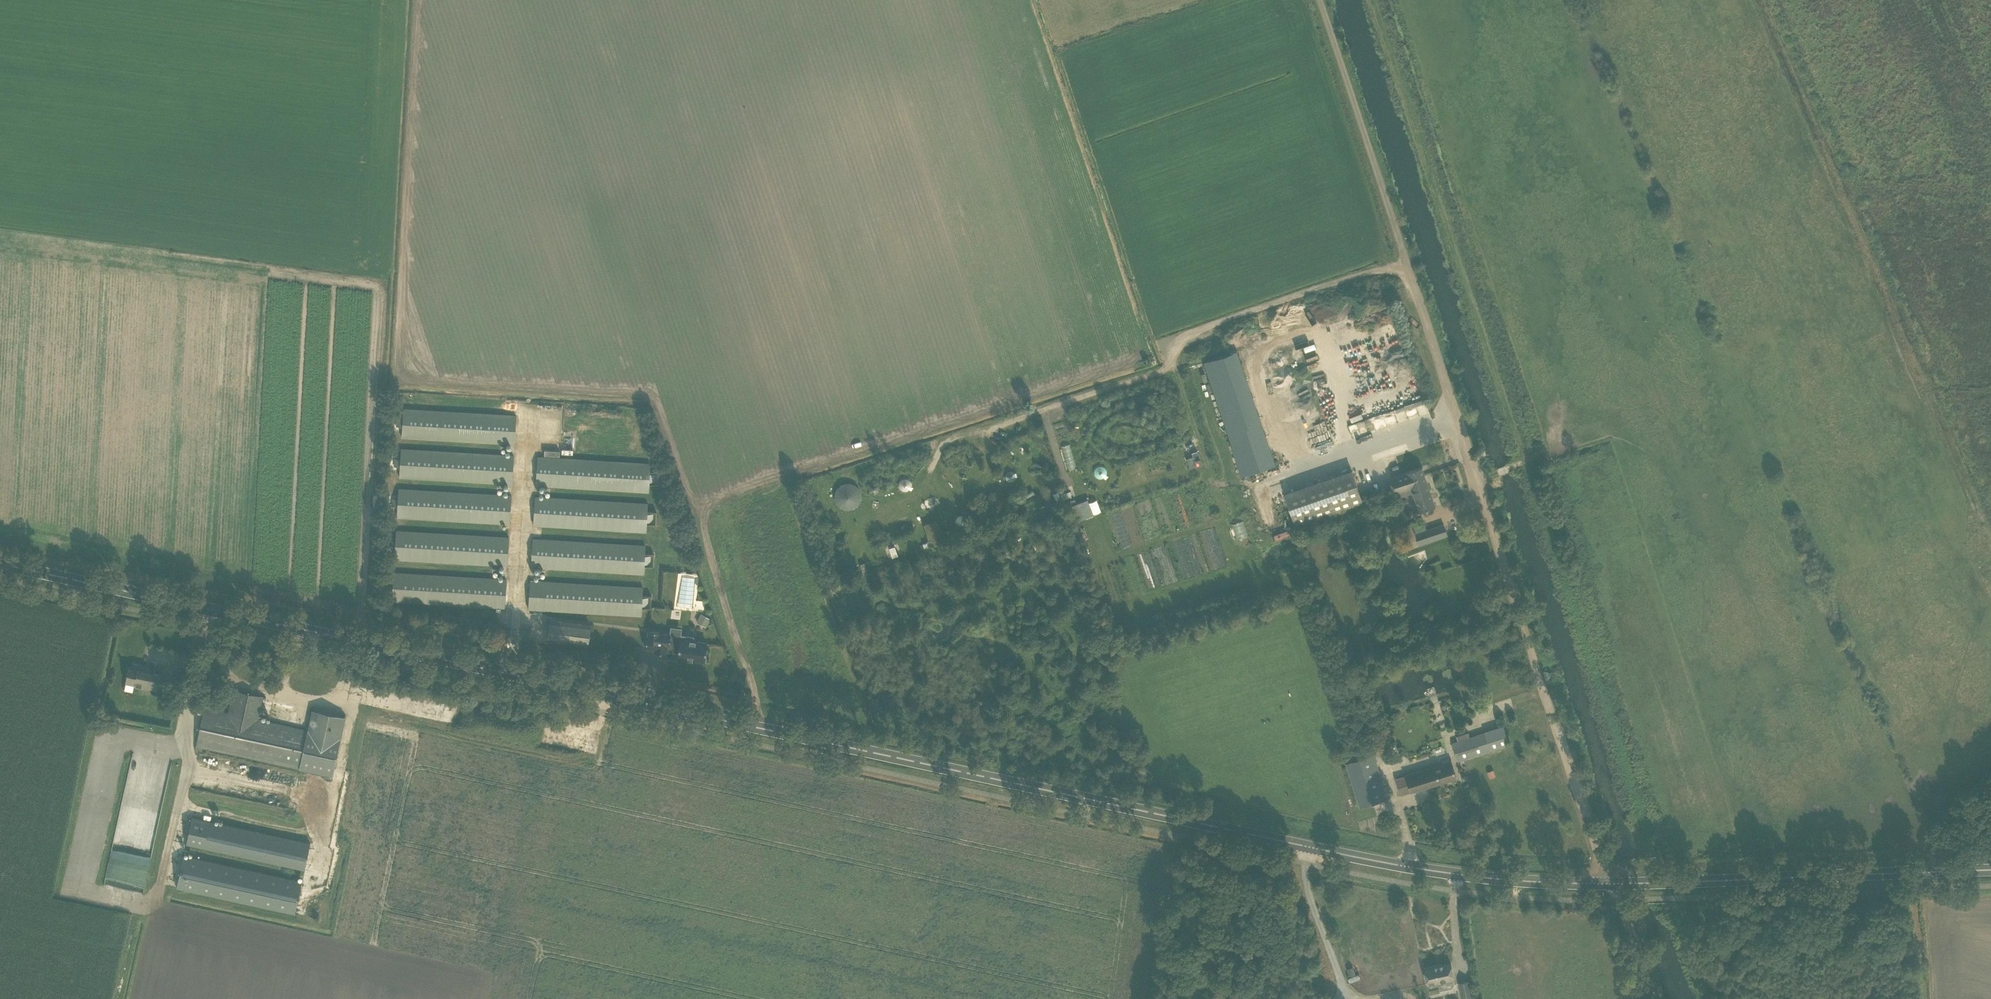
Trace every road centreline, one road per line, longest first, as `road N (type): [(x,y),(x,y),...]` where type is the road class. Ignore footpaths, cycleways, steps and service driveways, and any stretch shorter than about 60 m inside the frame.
road 1 (tertiary): [(1990,871),(1614,884),(1403,866),(0,563)]
road 2 (track): [(1614,884),(1309,0)]
road 3 (track): [(999,426),(1406,295)]

